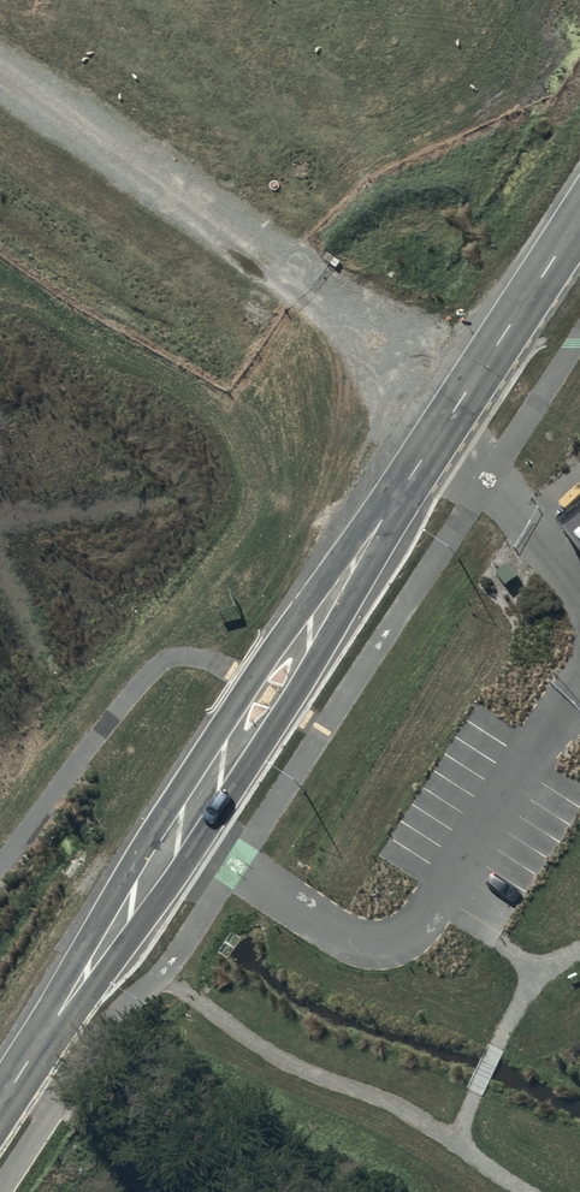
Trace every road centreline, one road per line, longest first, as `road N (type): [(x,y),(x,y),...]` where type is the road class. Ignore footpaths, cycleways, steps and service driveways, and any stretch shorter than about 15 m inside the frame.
road 1 (secondary): [(181,830),(579,213)]
road 2 (track): [(0,73),(312,286),(471,380)]
road 3 (secondary): [(0,1105),(181,830)]
road 4 (residential): [(181,830),(360,947),(396,943),(438,897)]

